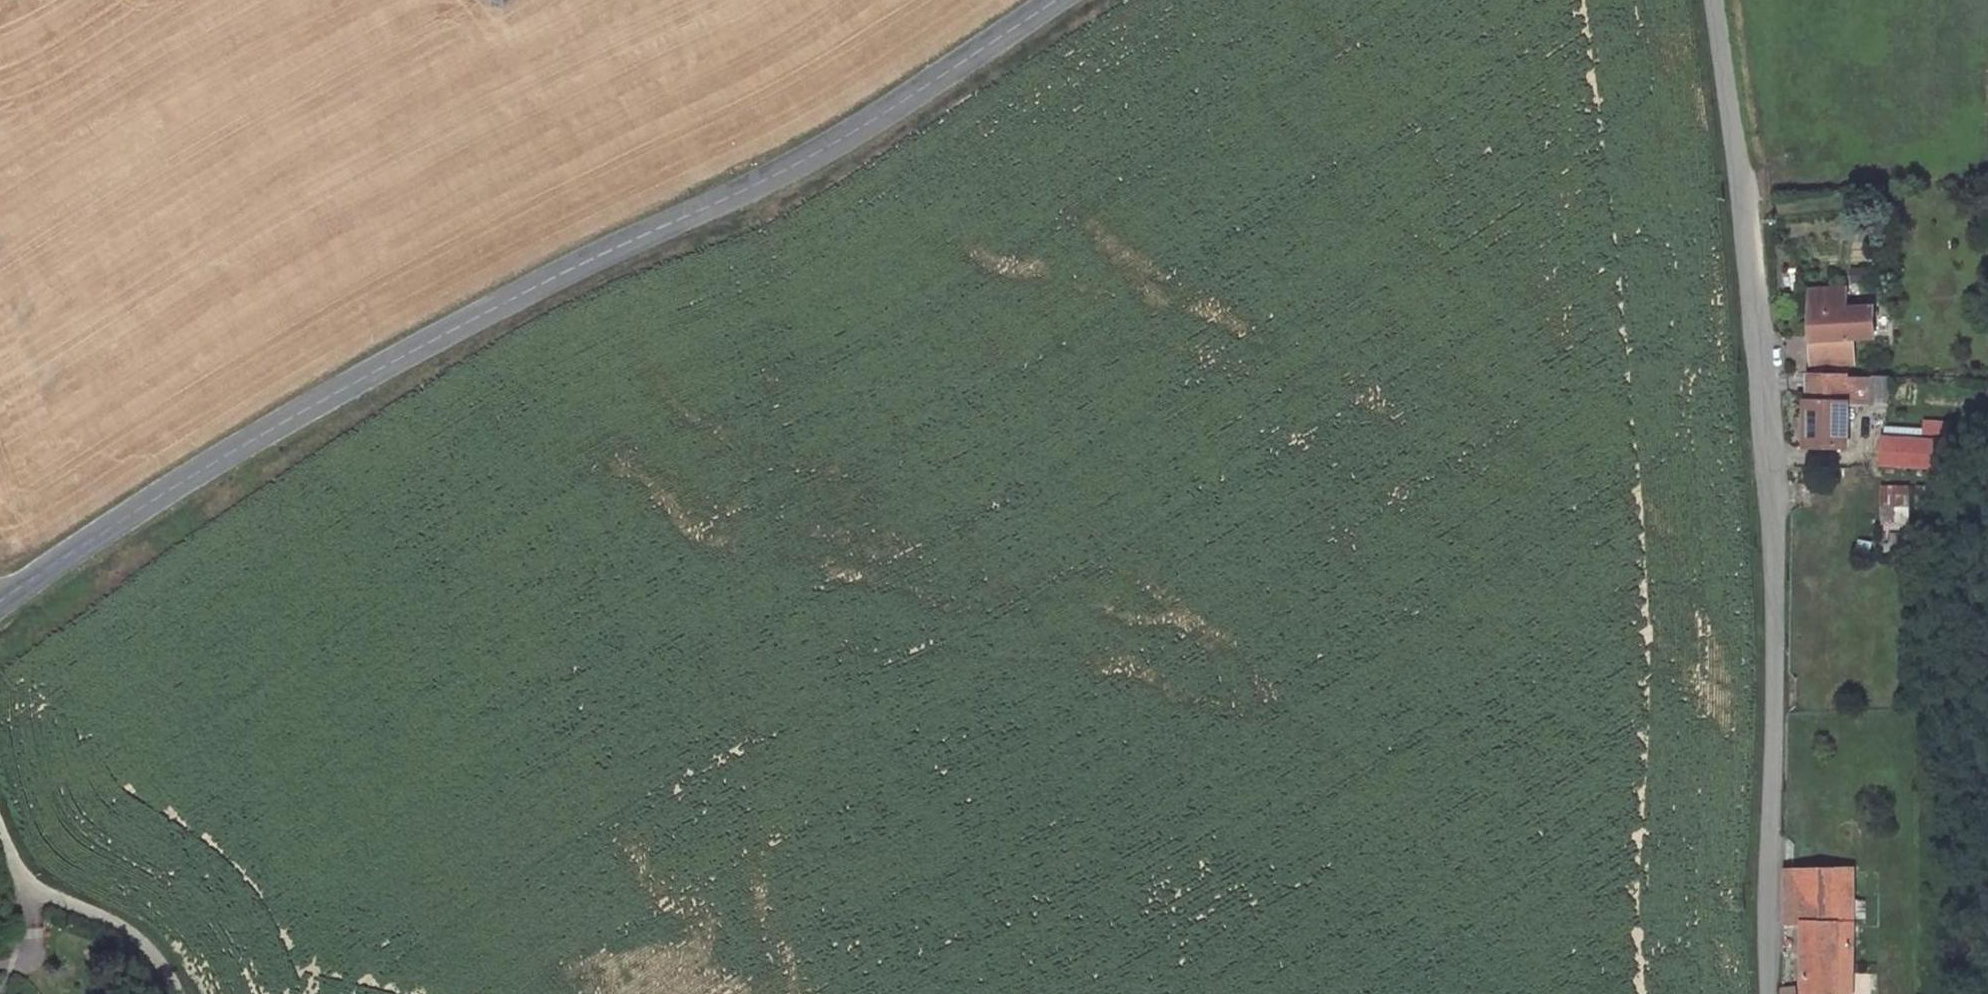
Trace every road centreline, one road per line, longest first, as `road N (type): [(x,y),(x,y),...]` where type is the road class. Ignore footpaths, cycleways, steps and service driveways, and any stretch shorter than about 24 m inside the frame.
road 1 (tertiary): [(1053,0),(813,155),(620,243),(329,398),(152,501),(0,602)]
road 2 (residential): [(1767,993),(1774,537),(1713,0)]

